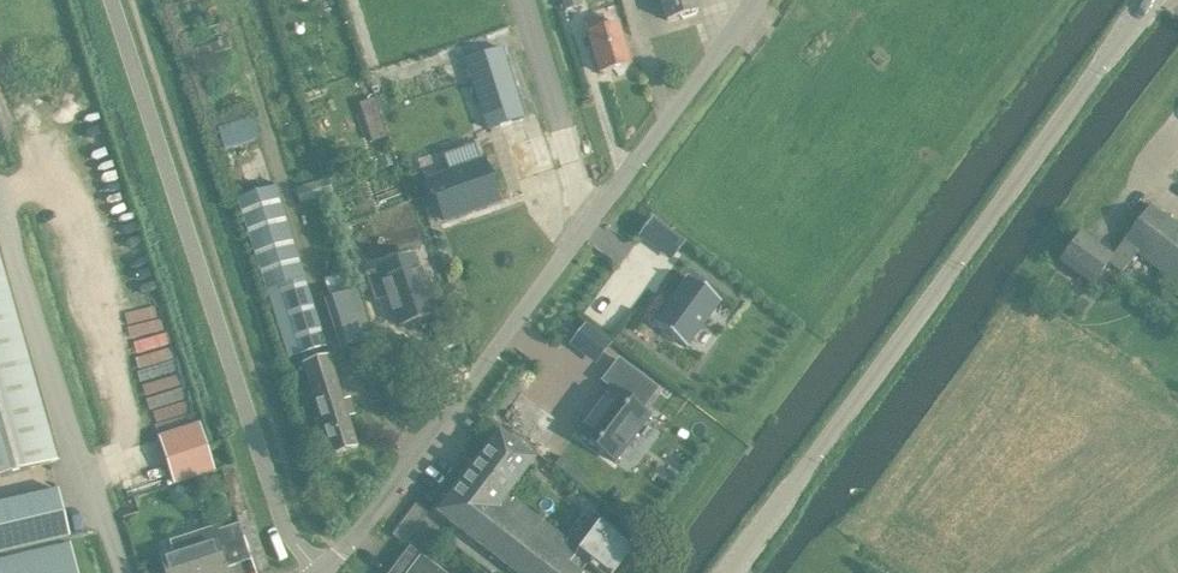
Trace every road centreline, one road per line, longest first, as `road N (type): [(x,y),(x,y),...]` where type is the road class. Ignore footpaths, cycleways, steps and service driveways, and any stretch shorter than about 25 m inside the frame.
road 1 (tertiary): [(731,572),(1152,0)]
road 2 (unclassified): [(323,572),(591,222)]
road 3 (unclassified): [(591,222),(763,0)]
road 4 (residential): [(523,0),(591,222)]

